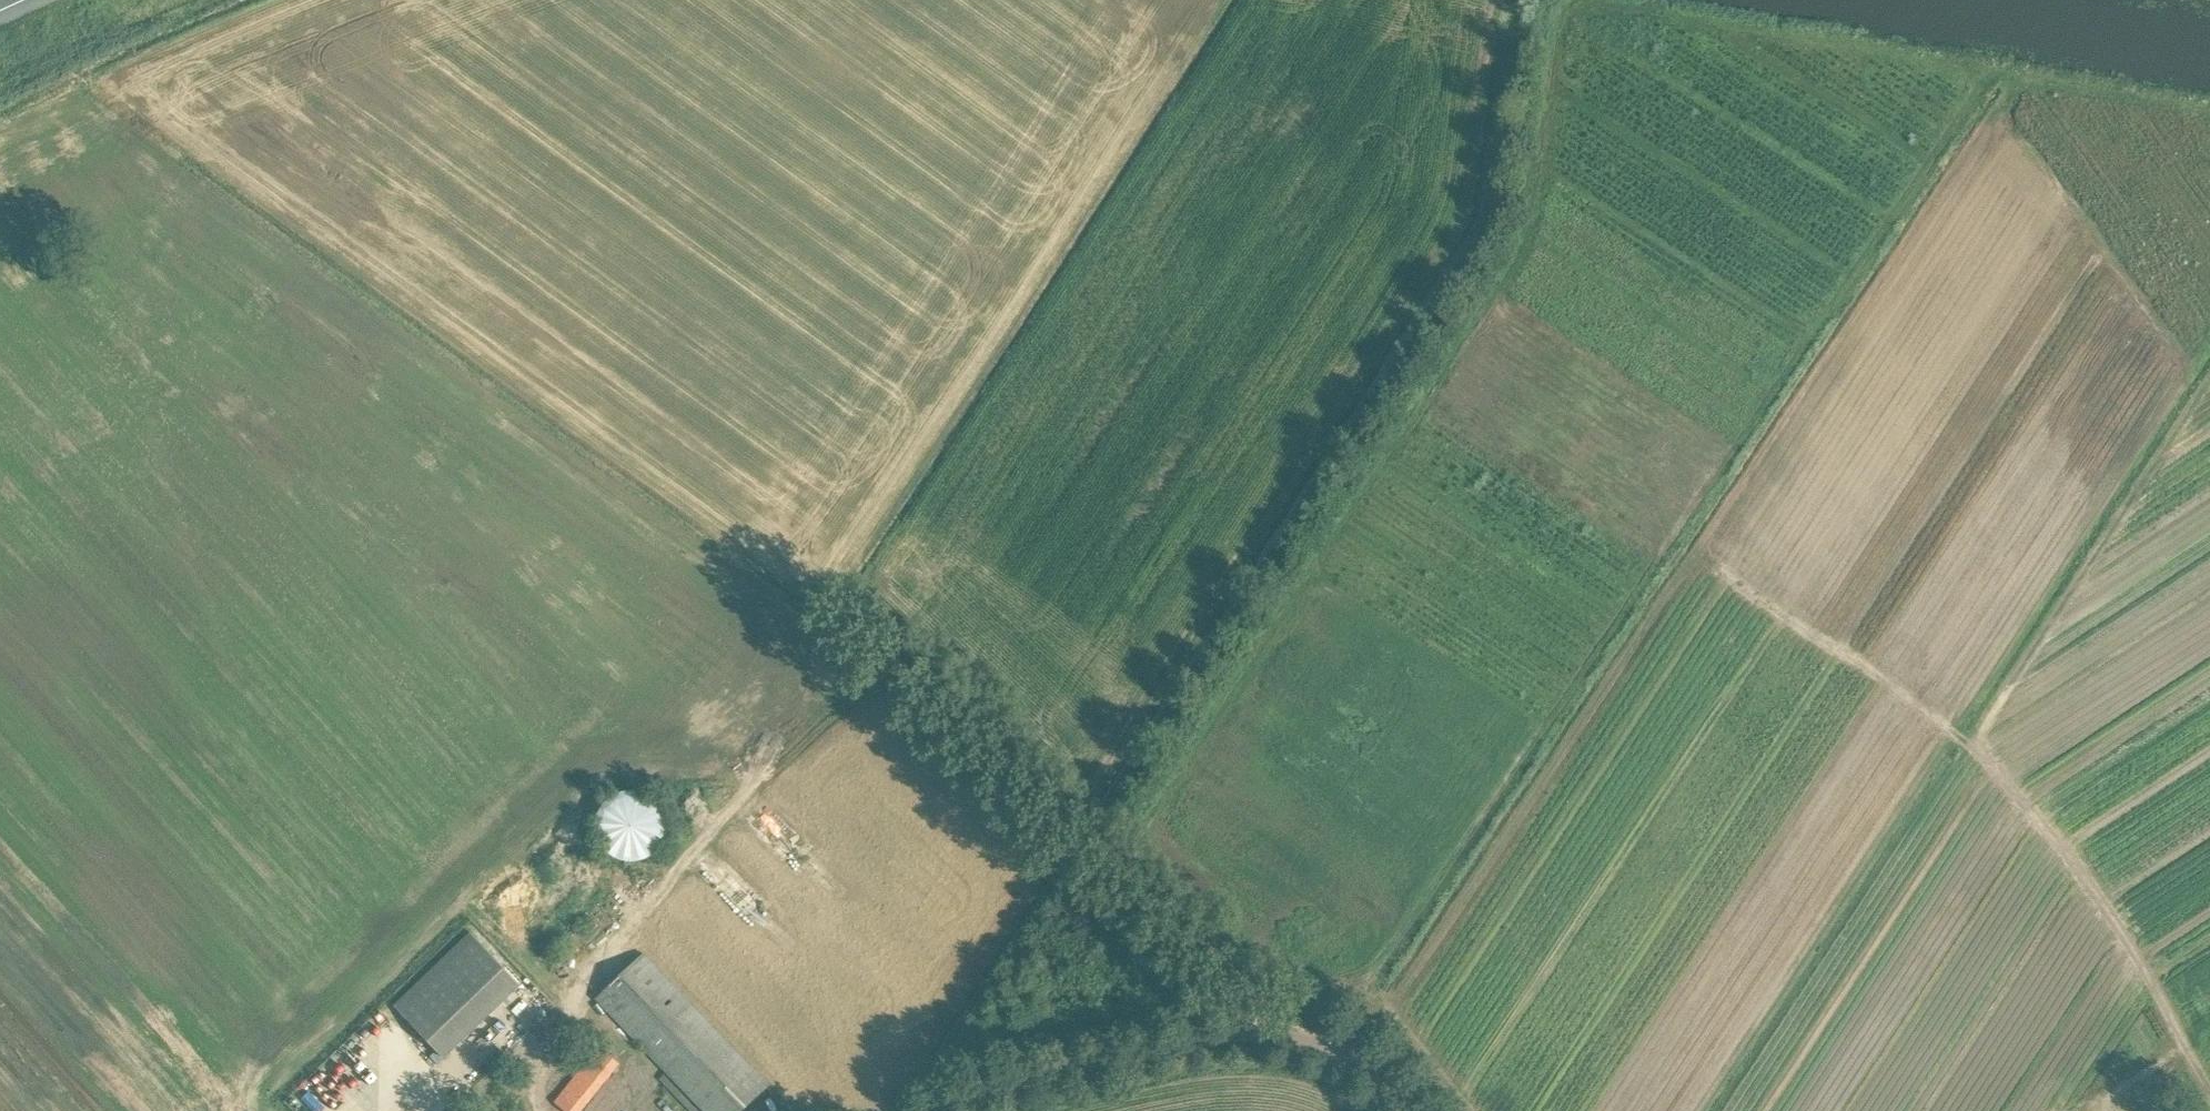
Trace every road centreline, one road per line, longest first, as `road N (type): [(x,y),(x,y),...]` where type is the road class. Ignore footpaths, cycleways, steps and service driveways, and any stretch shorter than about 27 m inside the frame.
road 1 (unclassified): [(1414,1110),(1379,1071),(1318,1043),(1240,1033),(1058,1070),(976,1095),(955,1110)]

